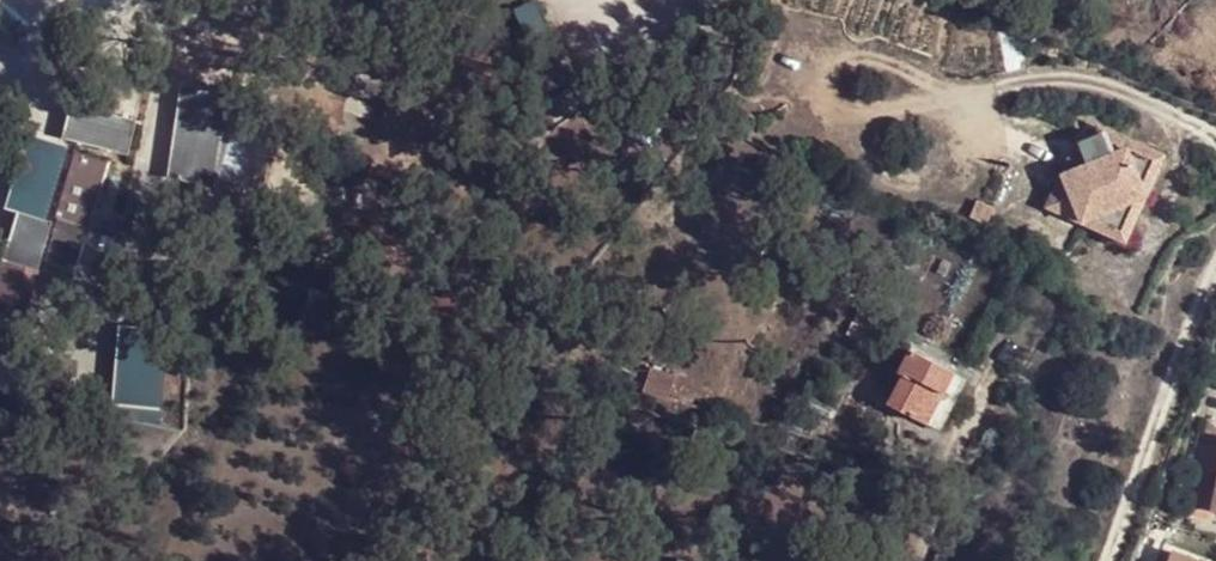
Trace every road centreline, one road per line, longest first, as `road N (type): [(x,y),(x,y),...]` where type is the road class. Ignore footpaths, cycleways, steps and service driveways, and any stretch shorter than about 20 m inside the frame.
road 1 (residential): [(590,0),(484,26),(428,77),(385,136),(339,284)]

